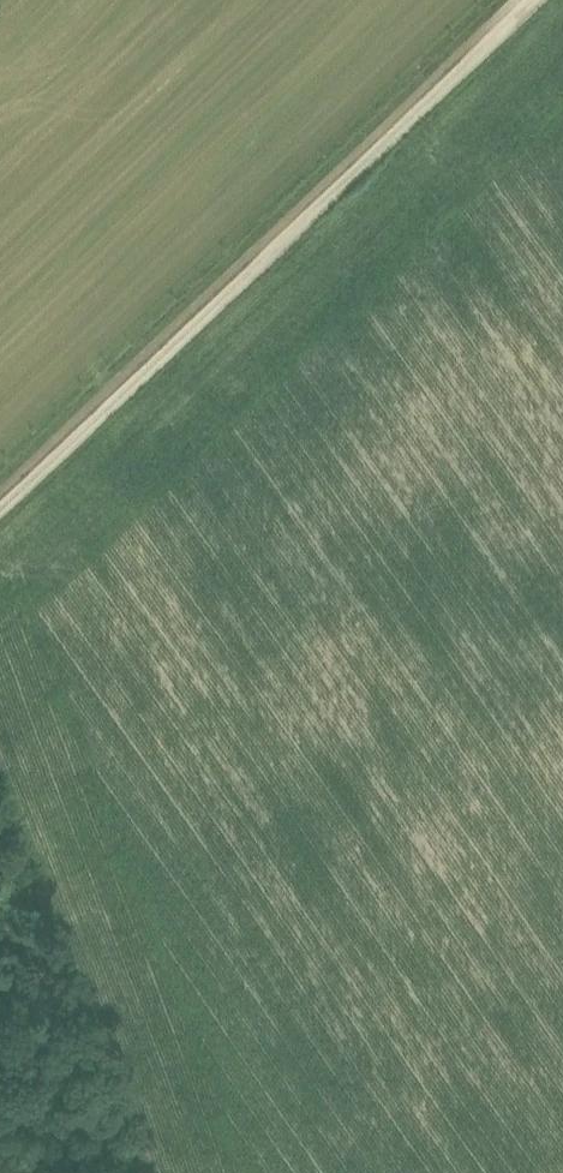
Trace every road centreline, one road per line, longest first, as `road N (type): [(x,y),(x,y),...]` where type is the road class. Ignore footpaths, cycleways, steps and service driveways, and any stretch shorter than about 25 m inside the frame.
road 1 (track): [(536,0),(0,508)]

